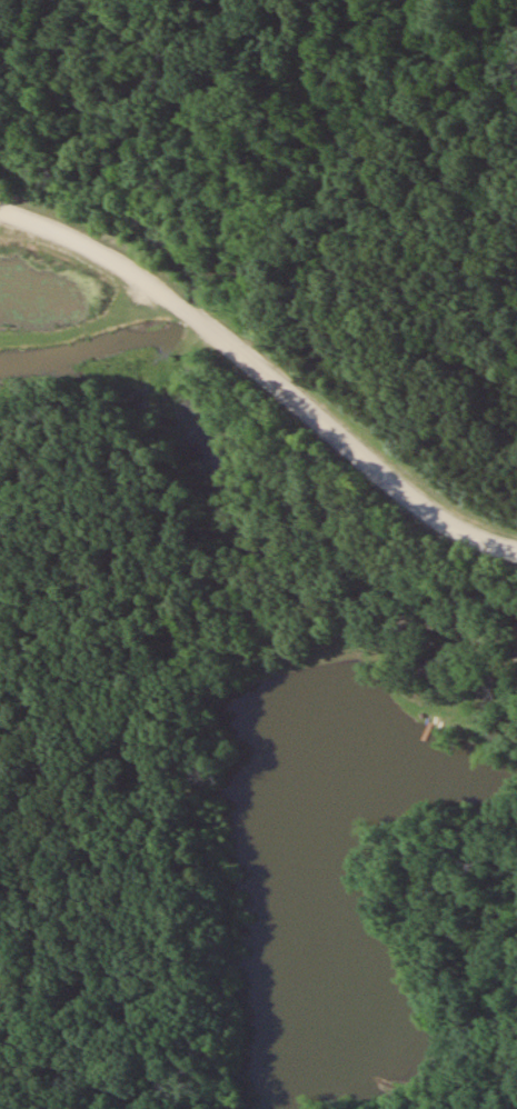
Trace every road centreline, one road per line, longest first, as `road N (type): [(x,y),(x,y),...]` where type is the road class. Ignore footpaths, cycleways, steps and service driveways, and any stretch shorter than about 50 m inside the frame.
road 1 (residential): [(516,553),(430,516),(168,298),(88,246),(0,213)]

